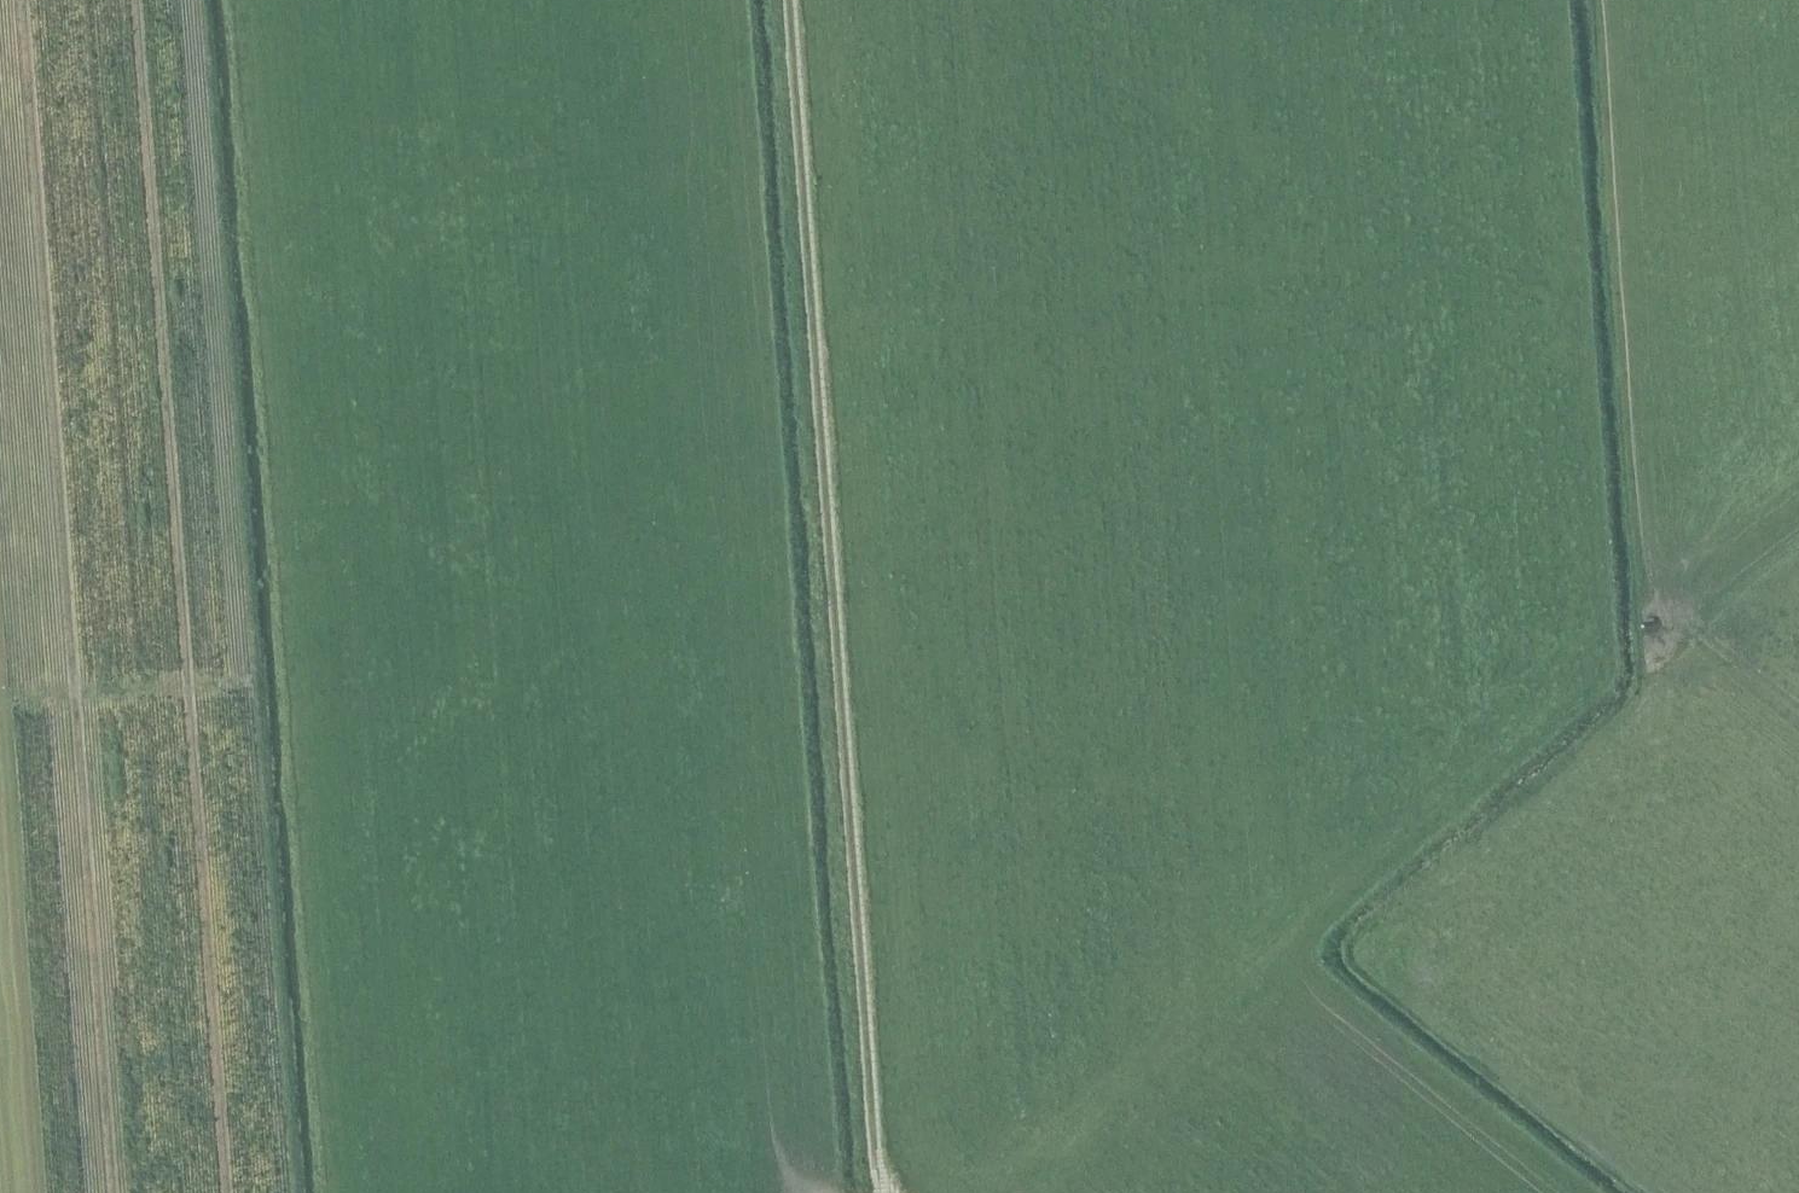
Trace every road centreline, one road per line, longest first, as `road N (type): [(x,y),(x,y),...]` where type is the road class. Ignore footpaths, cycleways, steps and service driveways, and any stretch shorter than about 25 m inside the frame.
road 1 (track): [(788,0),(877,1171),(886,1192)]

